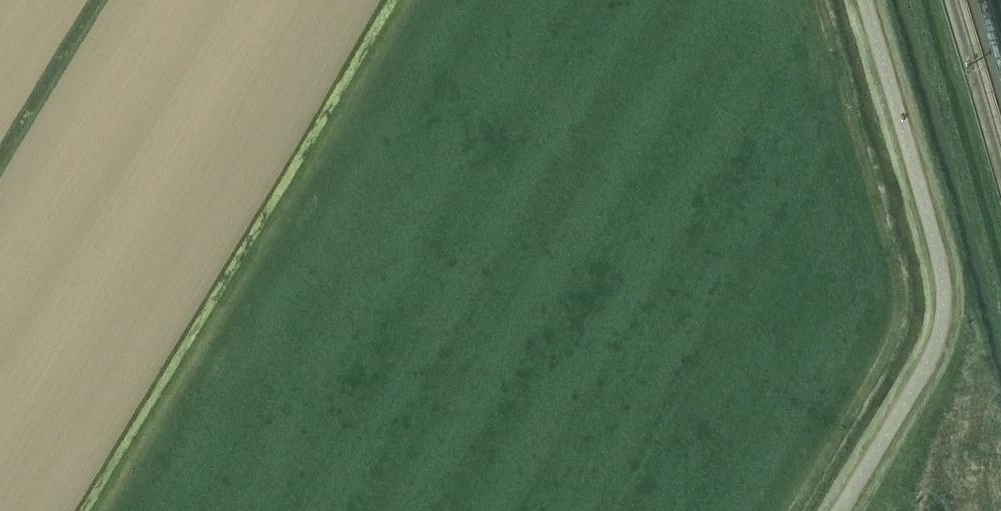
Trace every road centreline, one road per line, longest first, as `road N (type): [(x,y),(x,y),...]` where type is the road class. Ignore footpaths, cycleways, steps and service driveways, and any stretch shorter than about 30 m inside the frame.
road 1 (track): [(1000,256),(930,0)]

